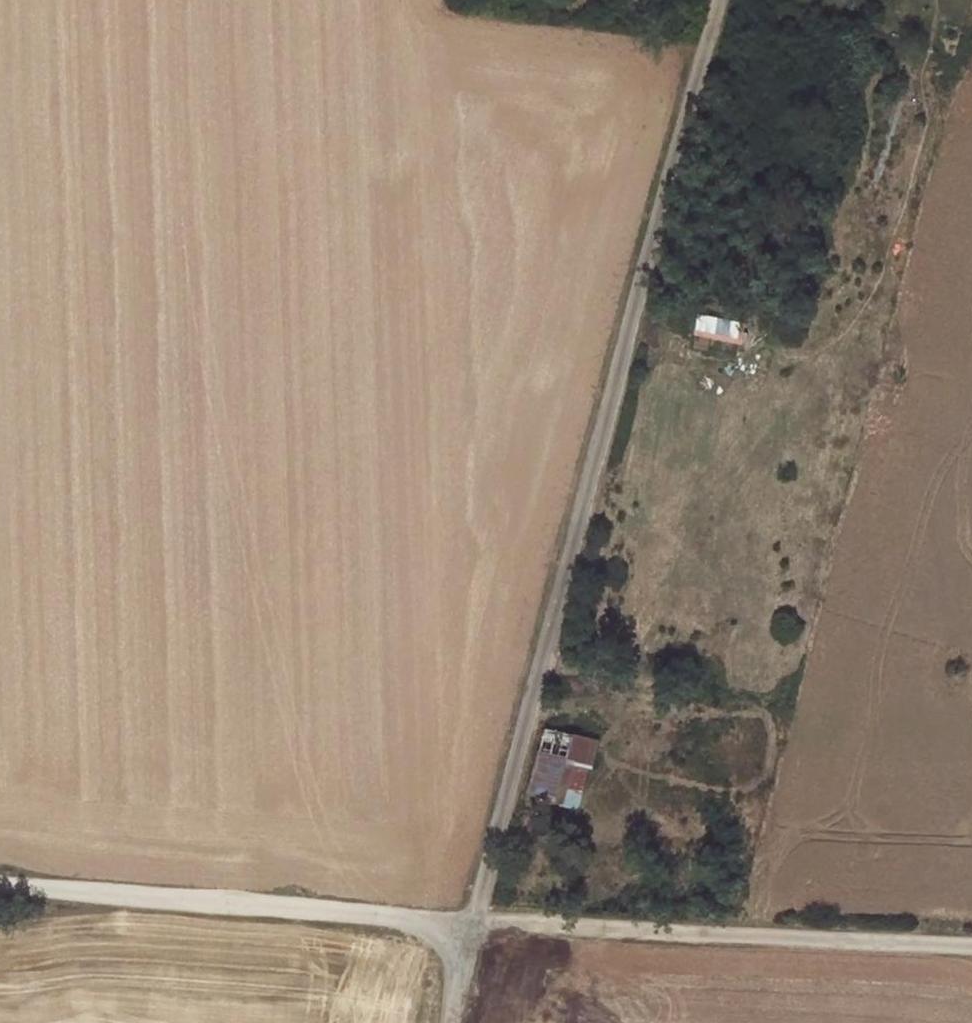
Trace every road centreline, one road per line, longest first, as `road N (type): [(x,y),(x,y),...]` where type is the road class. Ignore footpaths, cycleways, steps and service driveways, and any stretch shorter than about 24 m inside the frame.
road 1 (track): [(971,952),(0,888)]
road 2 (track): [(470,922),(723,0)]

